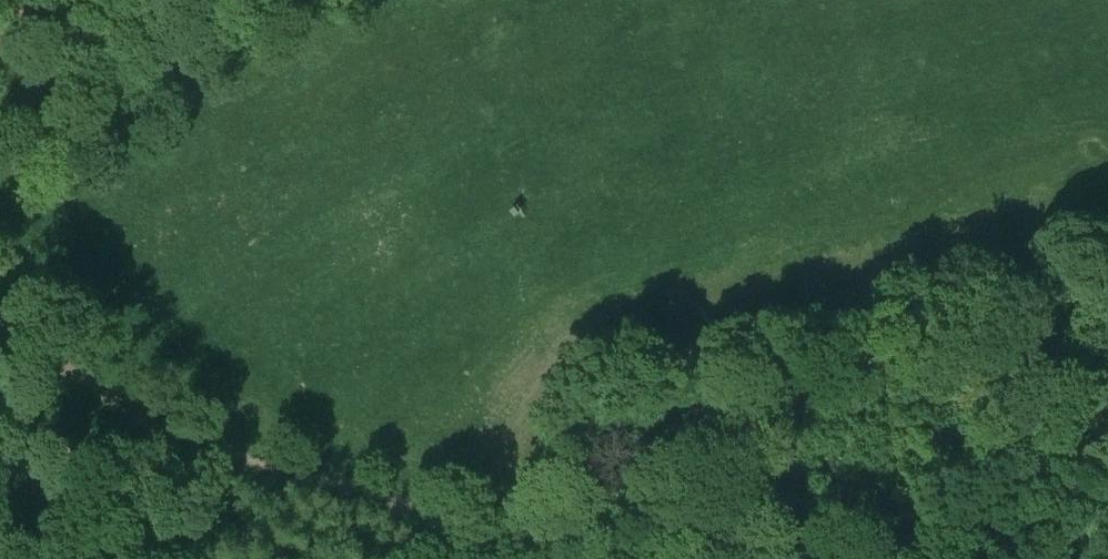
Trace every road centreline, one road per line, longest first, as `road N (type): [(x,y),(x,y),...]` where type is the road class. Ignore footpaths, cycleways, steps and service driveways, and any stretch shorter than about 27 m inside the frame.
road 1 (track): [(0,326),(170,438),(422,513),(521,558)]

